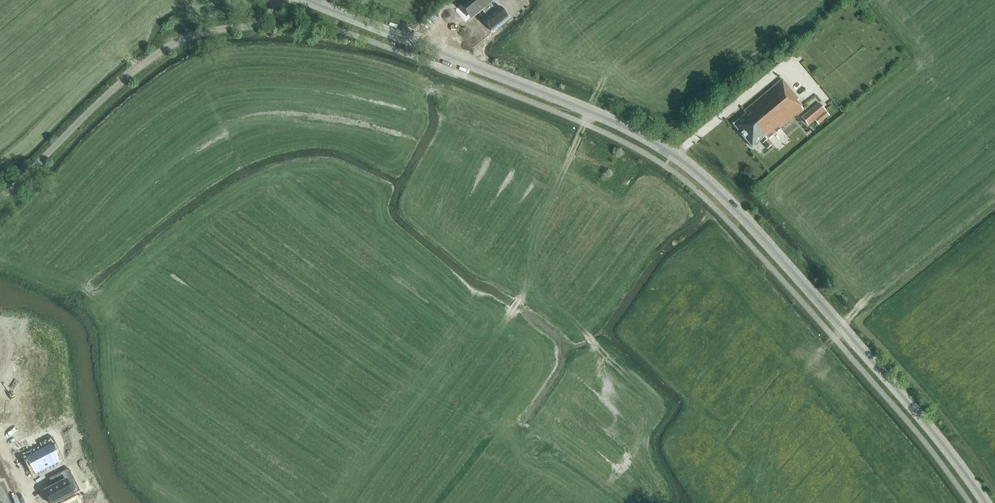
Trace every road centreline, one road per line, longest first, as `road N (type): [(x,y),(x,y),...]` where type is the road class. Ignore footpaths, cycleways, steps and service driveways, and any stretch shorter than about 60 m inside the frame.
road 1 (tertiary): [(986,502),(888,380),(692,169),(590,112),(306,0)]
road 2 (unclassified): [(0,199),(153,57),(195,35),(256,24),(277,0)]

